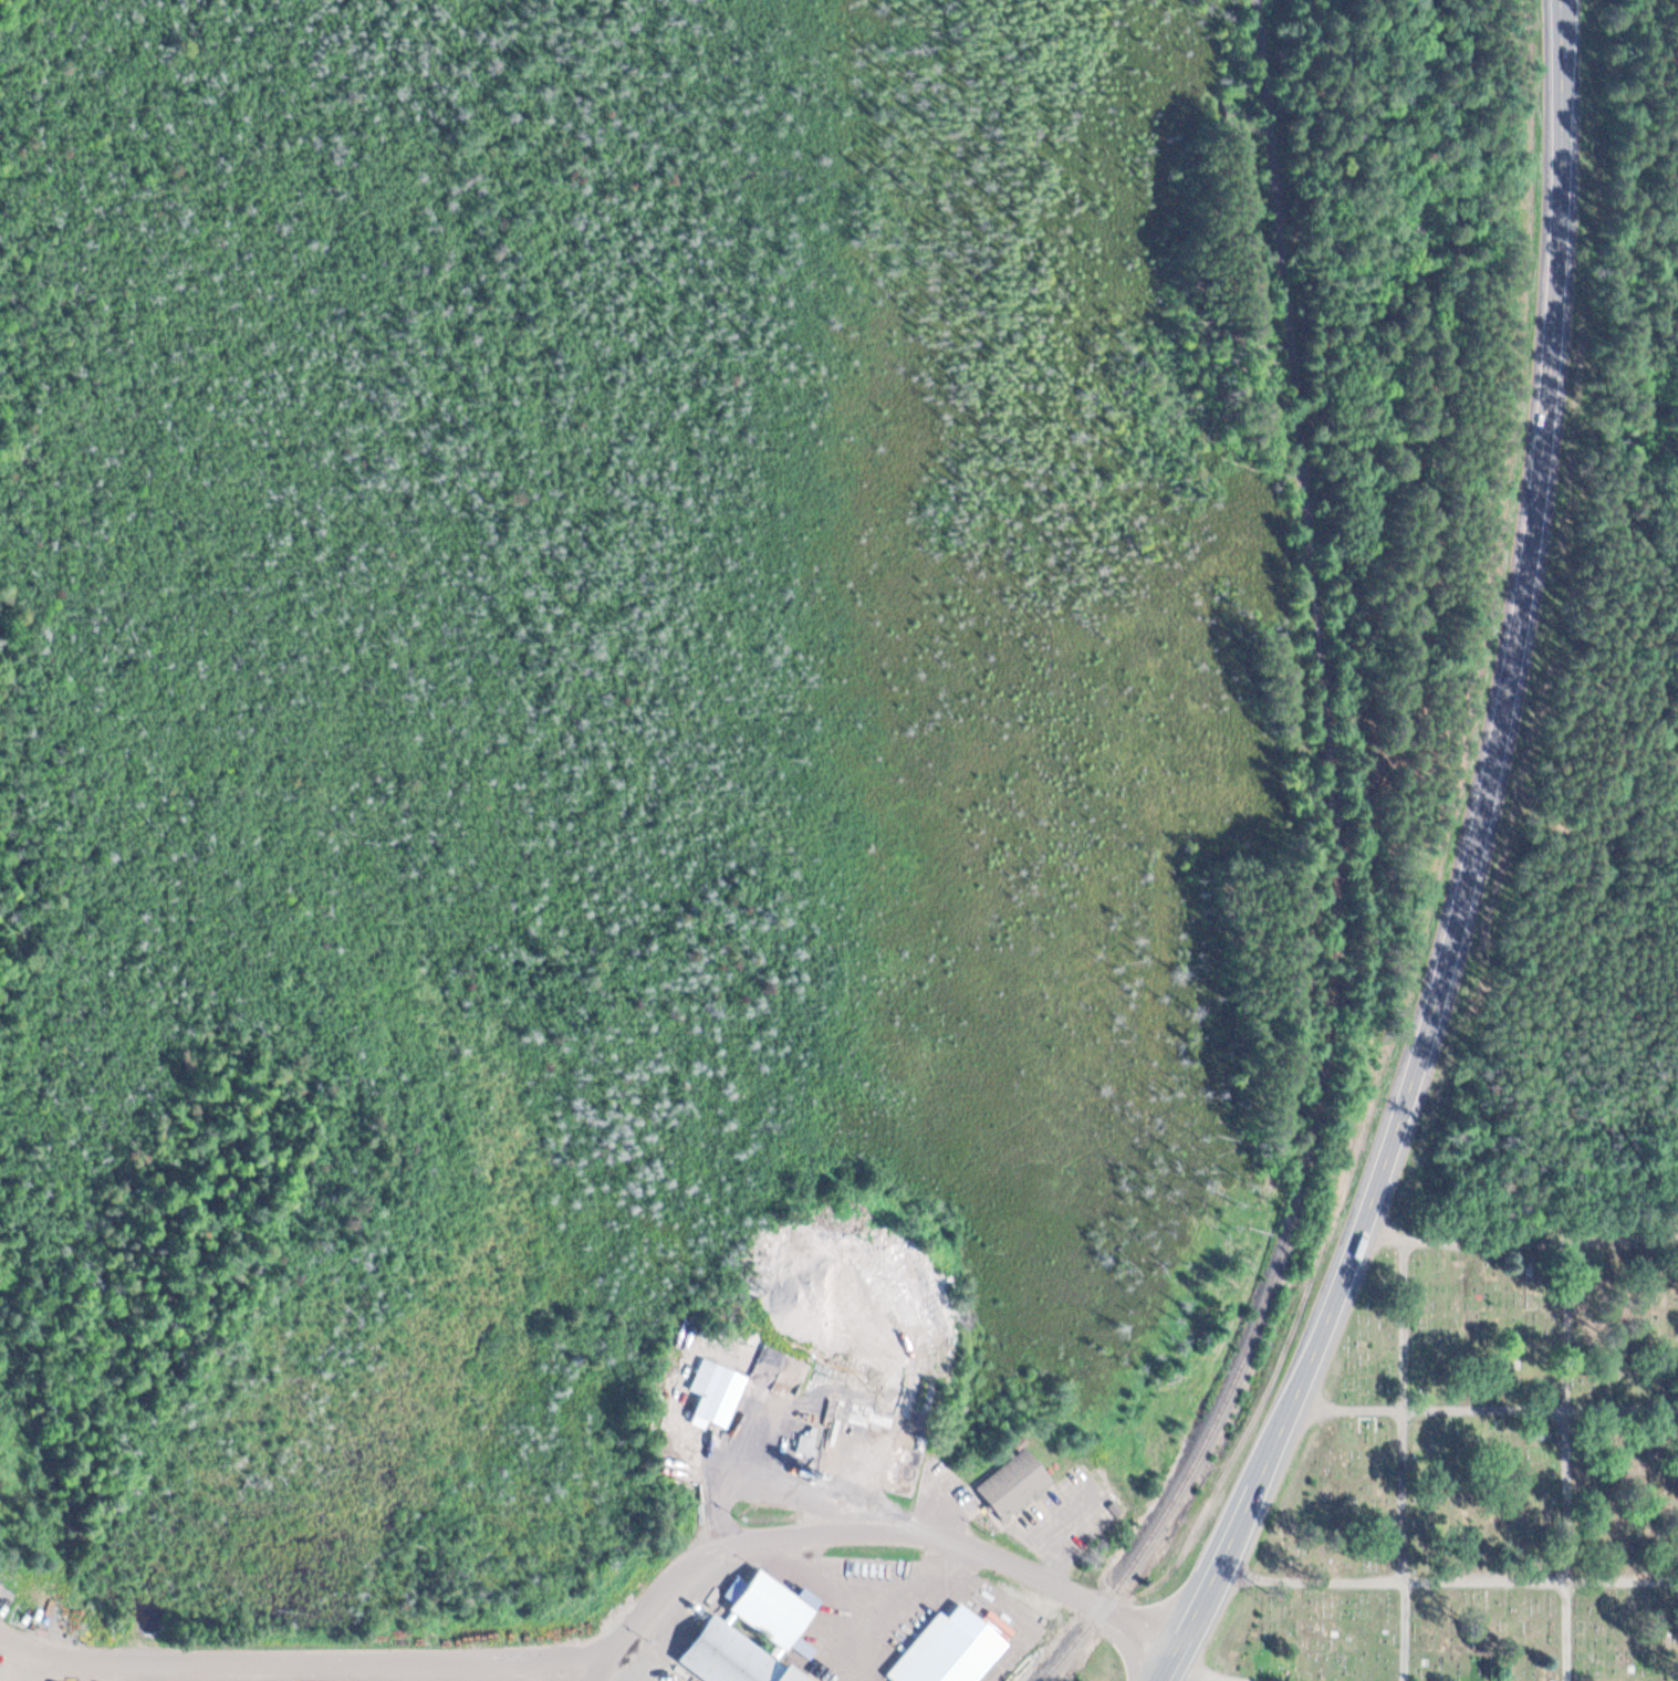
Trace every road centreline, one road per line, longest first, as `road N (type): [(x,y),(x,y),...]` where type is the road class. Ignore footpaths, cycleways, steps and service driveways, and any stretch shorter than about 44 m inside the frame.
road 1 (primary): [(1158,1680),(1219,1564),(1365,1225),(1431,1024),(1489,796),(1540,480),(1560,207),(1560,0)]
road 2 (residential): [(601,1680),(634,1629),(707,1558),(757,1539),(888,1526),(949,1535),(1099,1607),(1175,1653)]
road 3 (residential): [(29,1680),(53,1662),(170,1657),(613,1666)]

